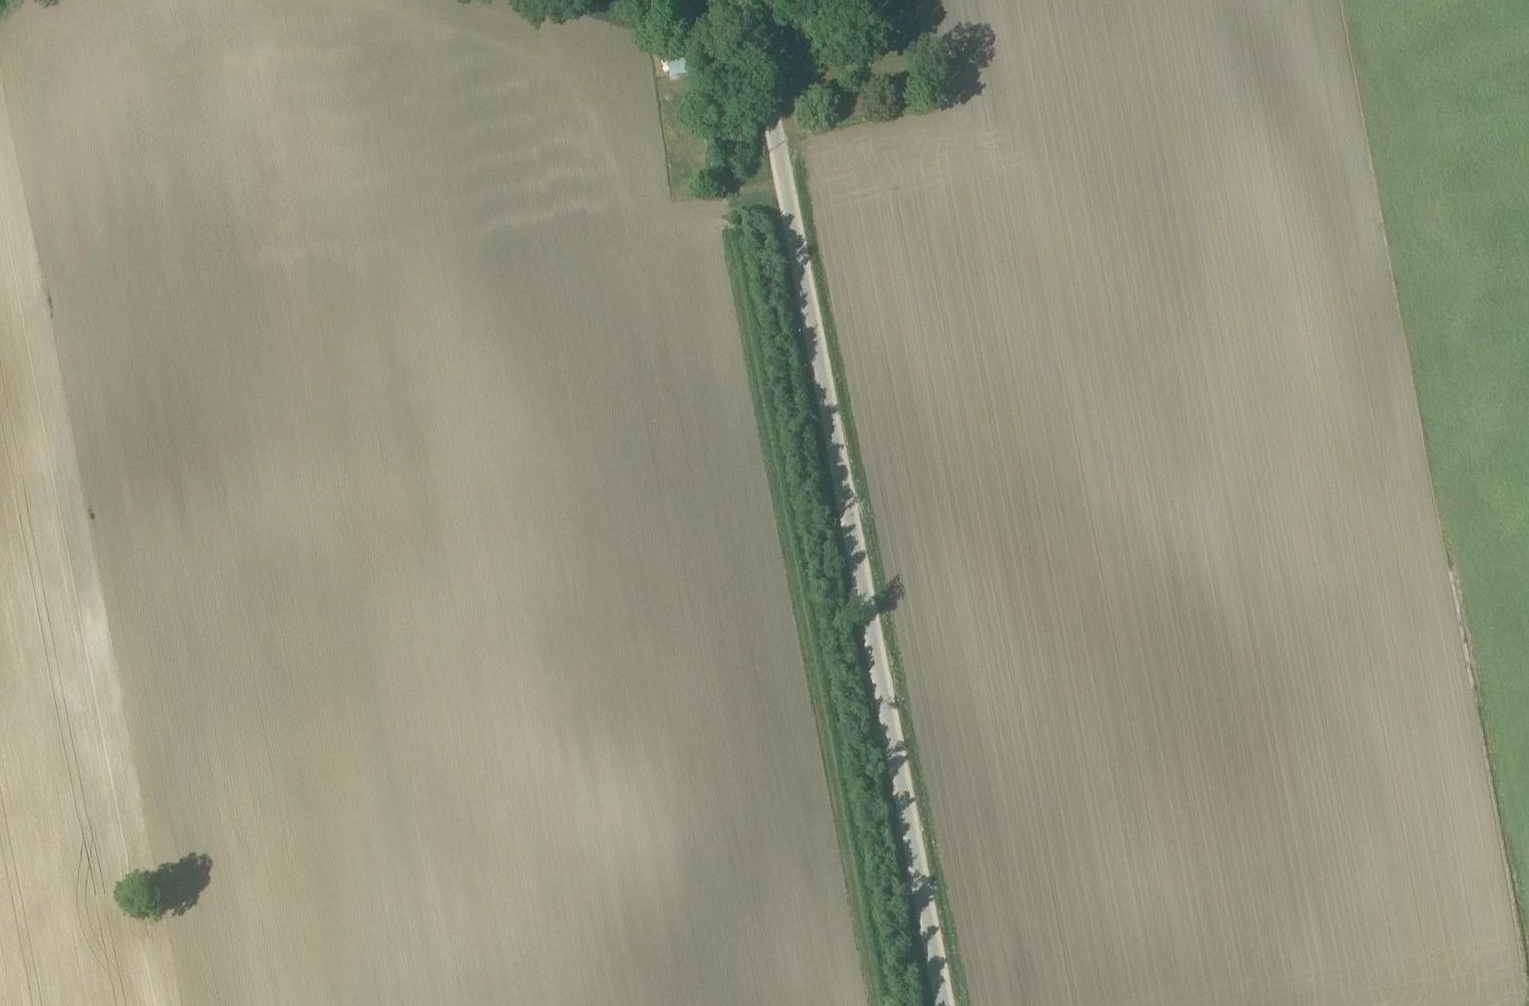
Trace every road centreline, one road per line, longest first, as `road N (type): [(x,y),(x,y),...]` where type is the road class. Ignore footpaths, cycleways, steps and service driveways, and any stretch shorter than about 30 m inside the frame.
road 1 (unclassified): [(945,1005),(746,0)]

